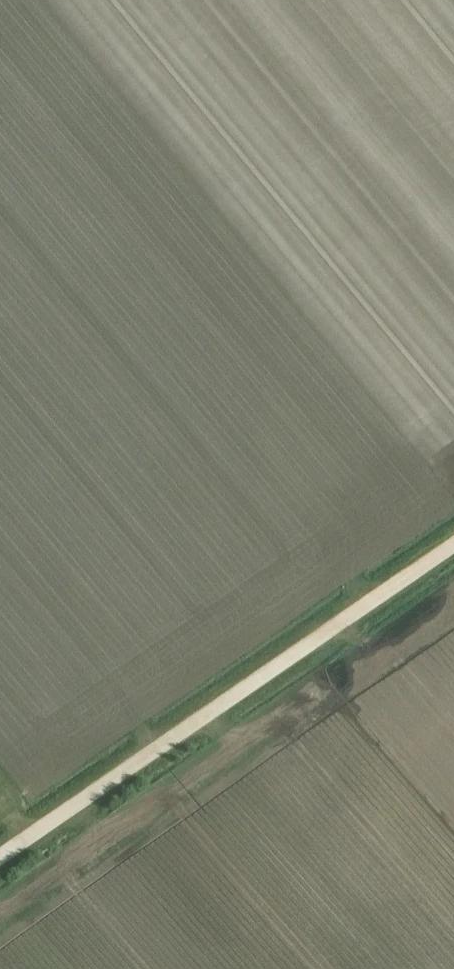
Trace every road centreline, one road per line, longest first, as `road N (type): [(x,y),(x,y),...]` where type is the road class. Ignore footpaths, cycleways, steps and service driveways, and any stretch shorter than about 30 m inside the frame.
road 1 (unclassified): [(0,860),(453,544)]

